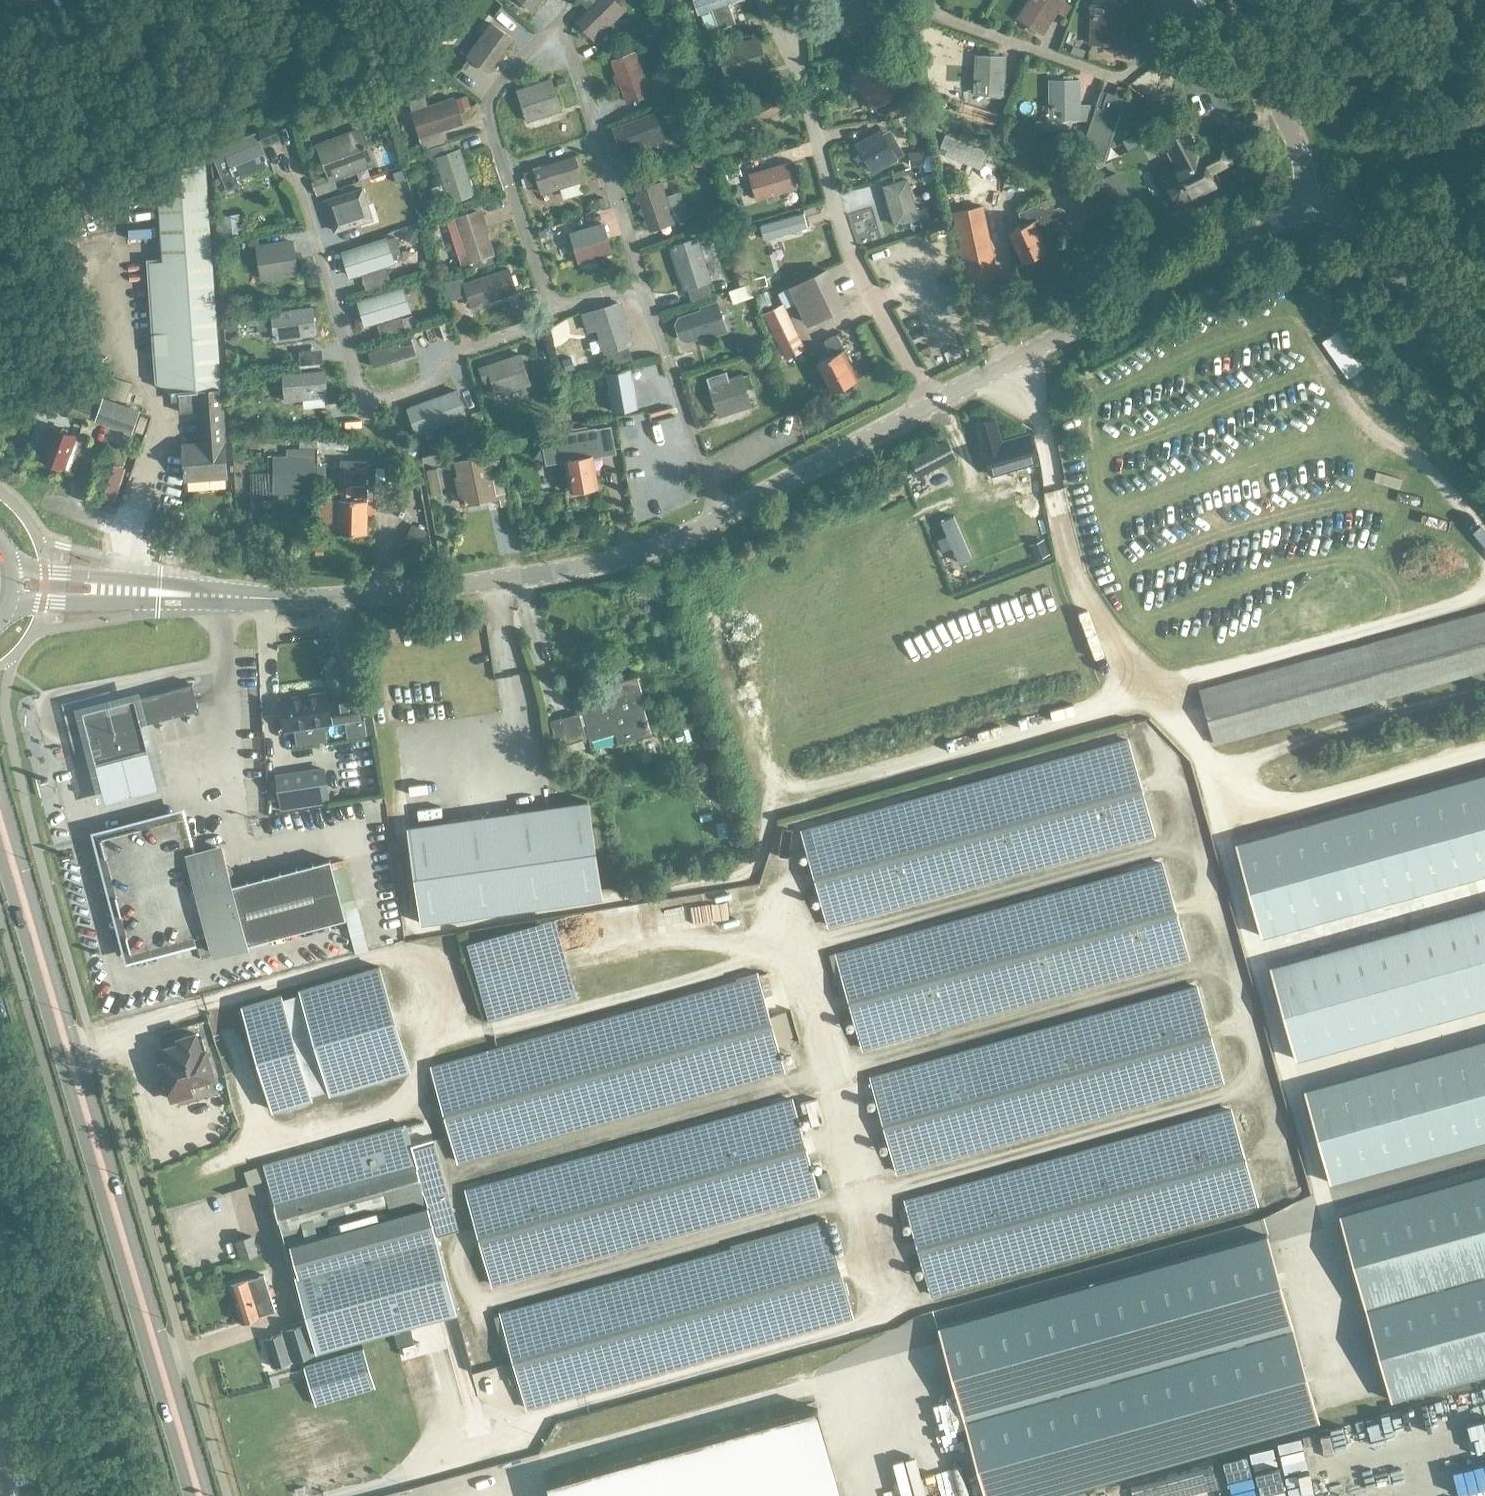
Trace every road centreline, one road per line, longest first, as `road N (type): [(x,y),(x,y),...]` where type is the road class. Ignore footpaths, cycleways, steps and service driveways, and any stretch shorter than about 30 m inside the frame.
road 1 (unclassified): [(221,597),(381,597),(622,562),(716,521),(1308,201)]
road 2 (primary): [(212,1495),(0,767)]
road 3 (primary): [(0,866),(190,1495)]
road 4 (unclassified): [(1484,386),(1346,218),(1308,201)]
road 5 (residential): [(221,597),(8,564)]
road 6 (residential): [(7,610),(221,597)]
road 7 (unclassified): [(1308,201),(1308,167),(1260,65),(1250,0)]

